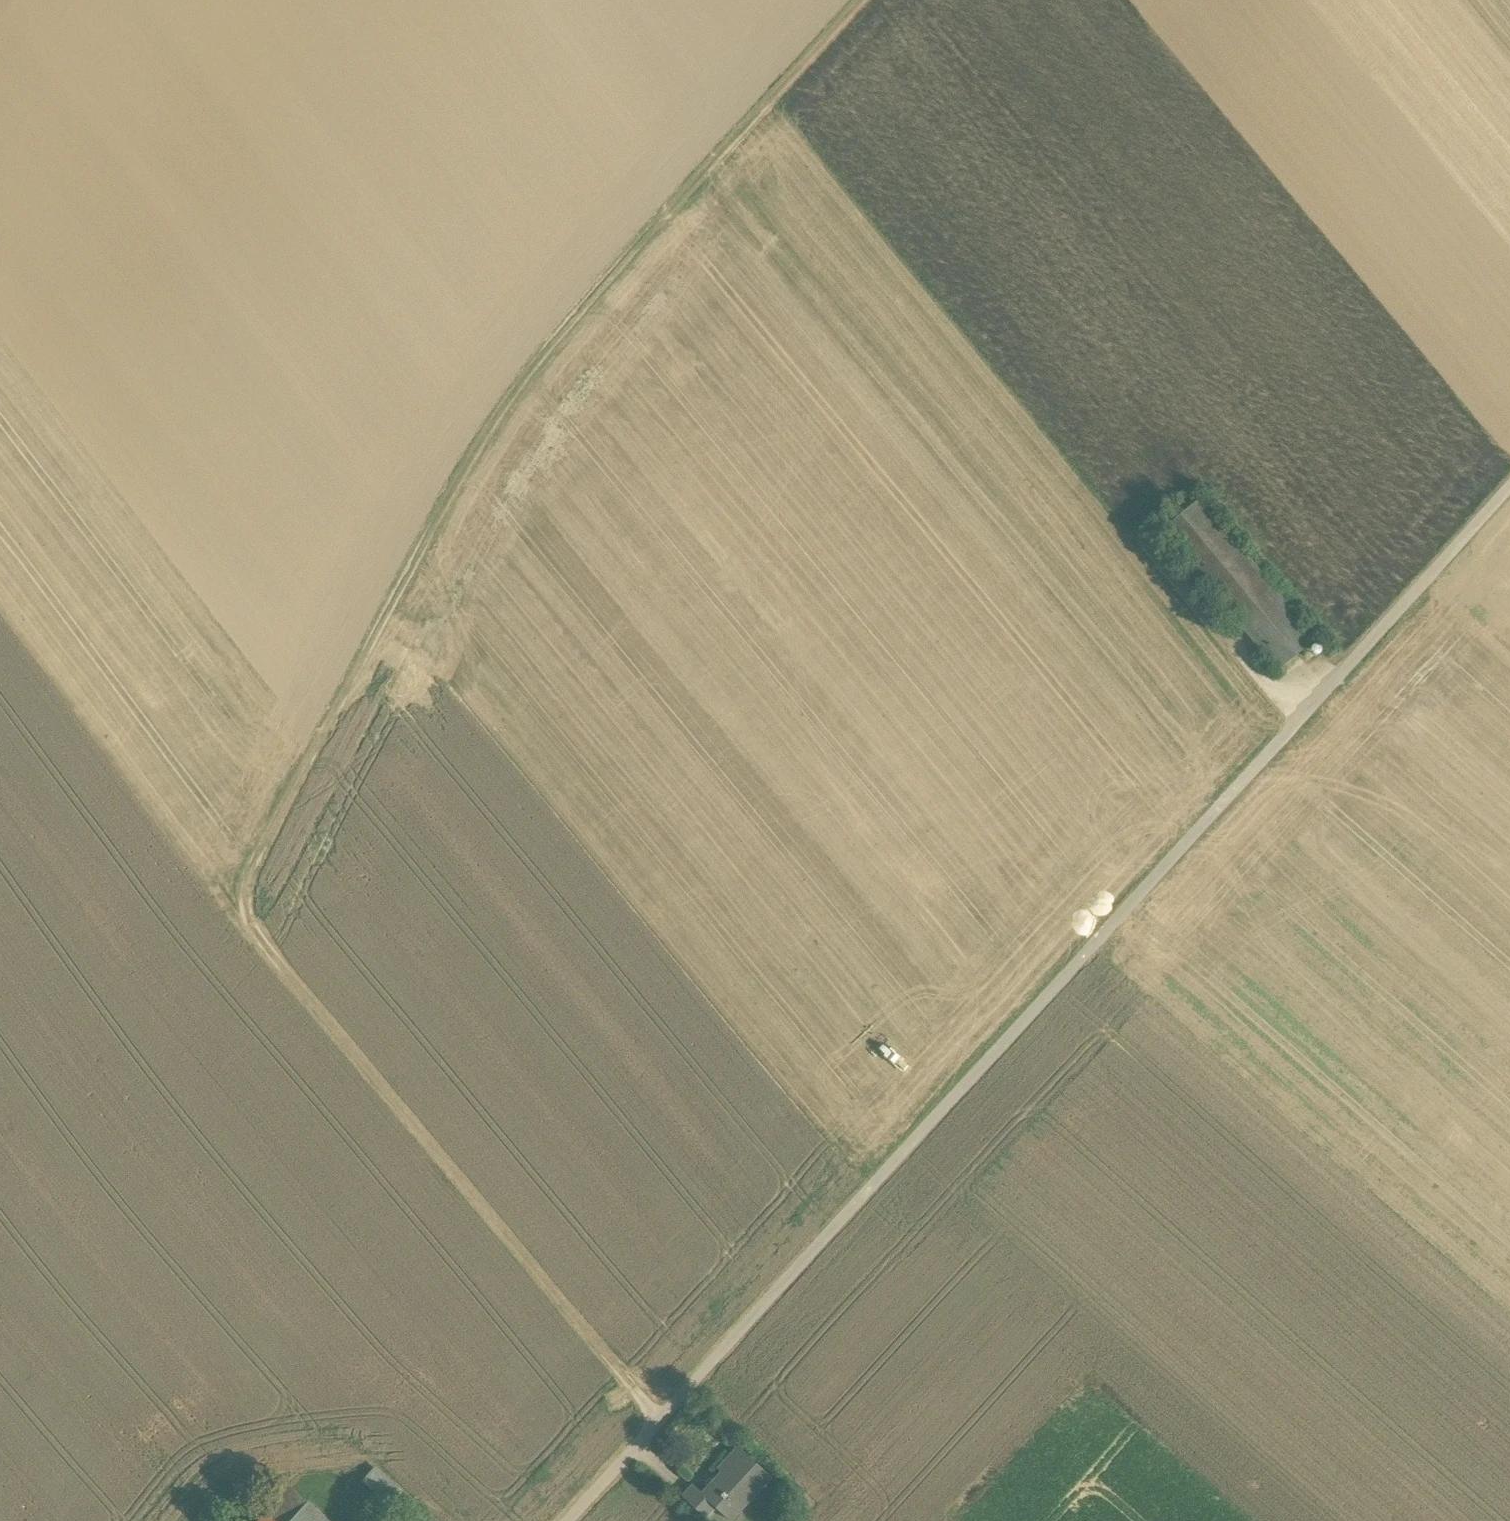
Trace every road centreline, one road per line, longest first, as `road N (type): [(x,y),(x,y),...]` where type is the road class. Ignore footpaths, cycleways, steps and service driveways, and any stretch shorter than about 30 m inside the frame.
road 1 (track): [(661,1421),(435,1144),(262,948),(248,921),(252,891),(526,404),(885,0)]
road 2 (track): [(661,1421),(1509,486)]

